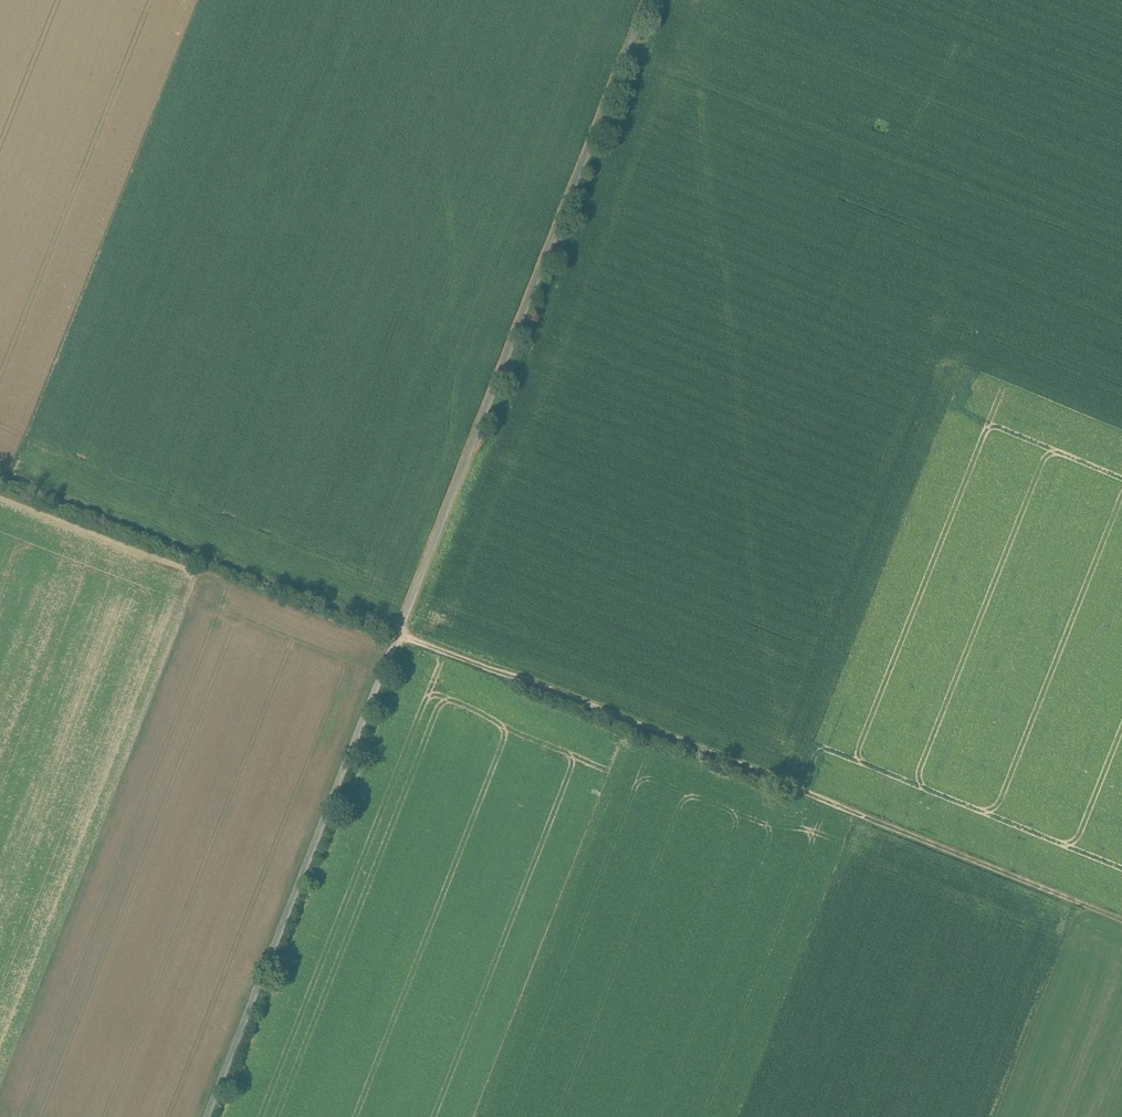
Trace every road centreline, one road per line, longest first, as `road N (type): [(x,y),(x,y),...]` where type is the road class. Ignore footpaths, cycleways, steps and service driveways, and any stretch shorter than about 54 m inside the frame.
road 1 (track): [(643,0),(203,1116)]
road 2 (track): [(394,632),(1121,920)]

